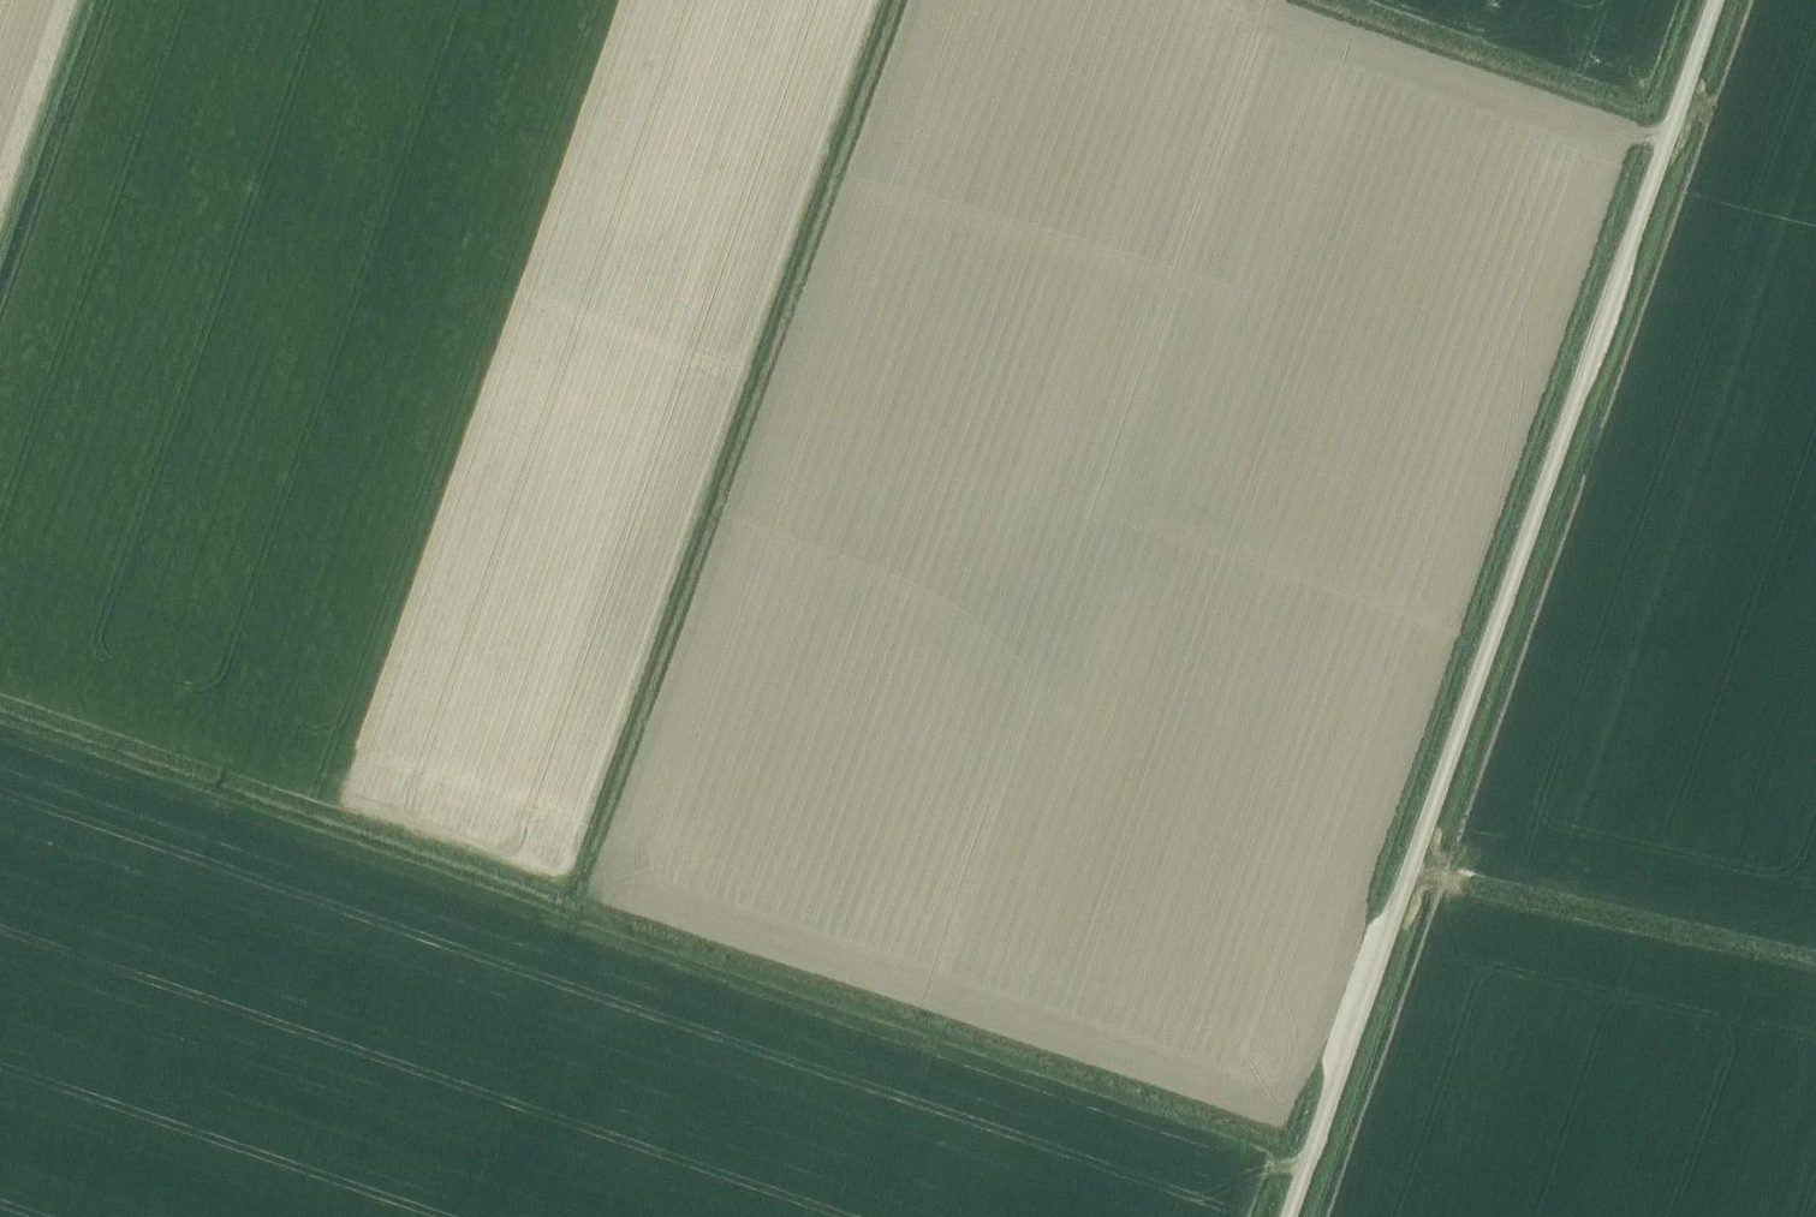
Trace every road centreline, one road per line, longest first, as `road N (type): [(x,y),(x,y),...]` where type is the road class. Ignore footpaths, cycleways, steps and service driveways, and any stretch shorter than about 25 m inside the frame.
road 1 (unclassified): [(1286,1216),(1714,0)]

